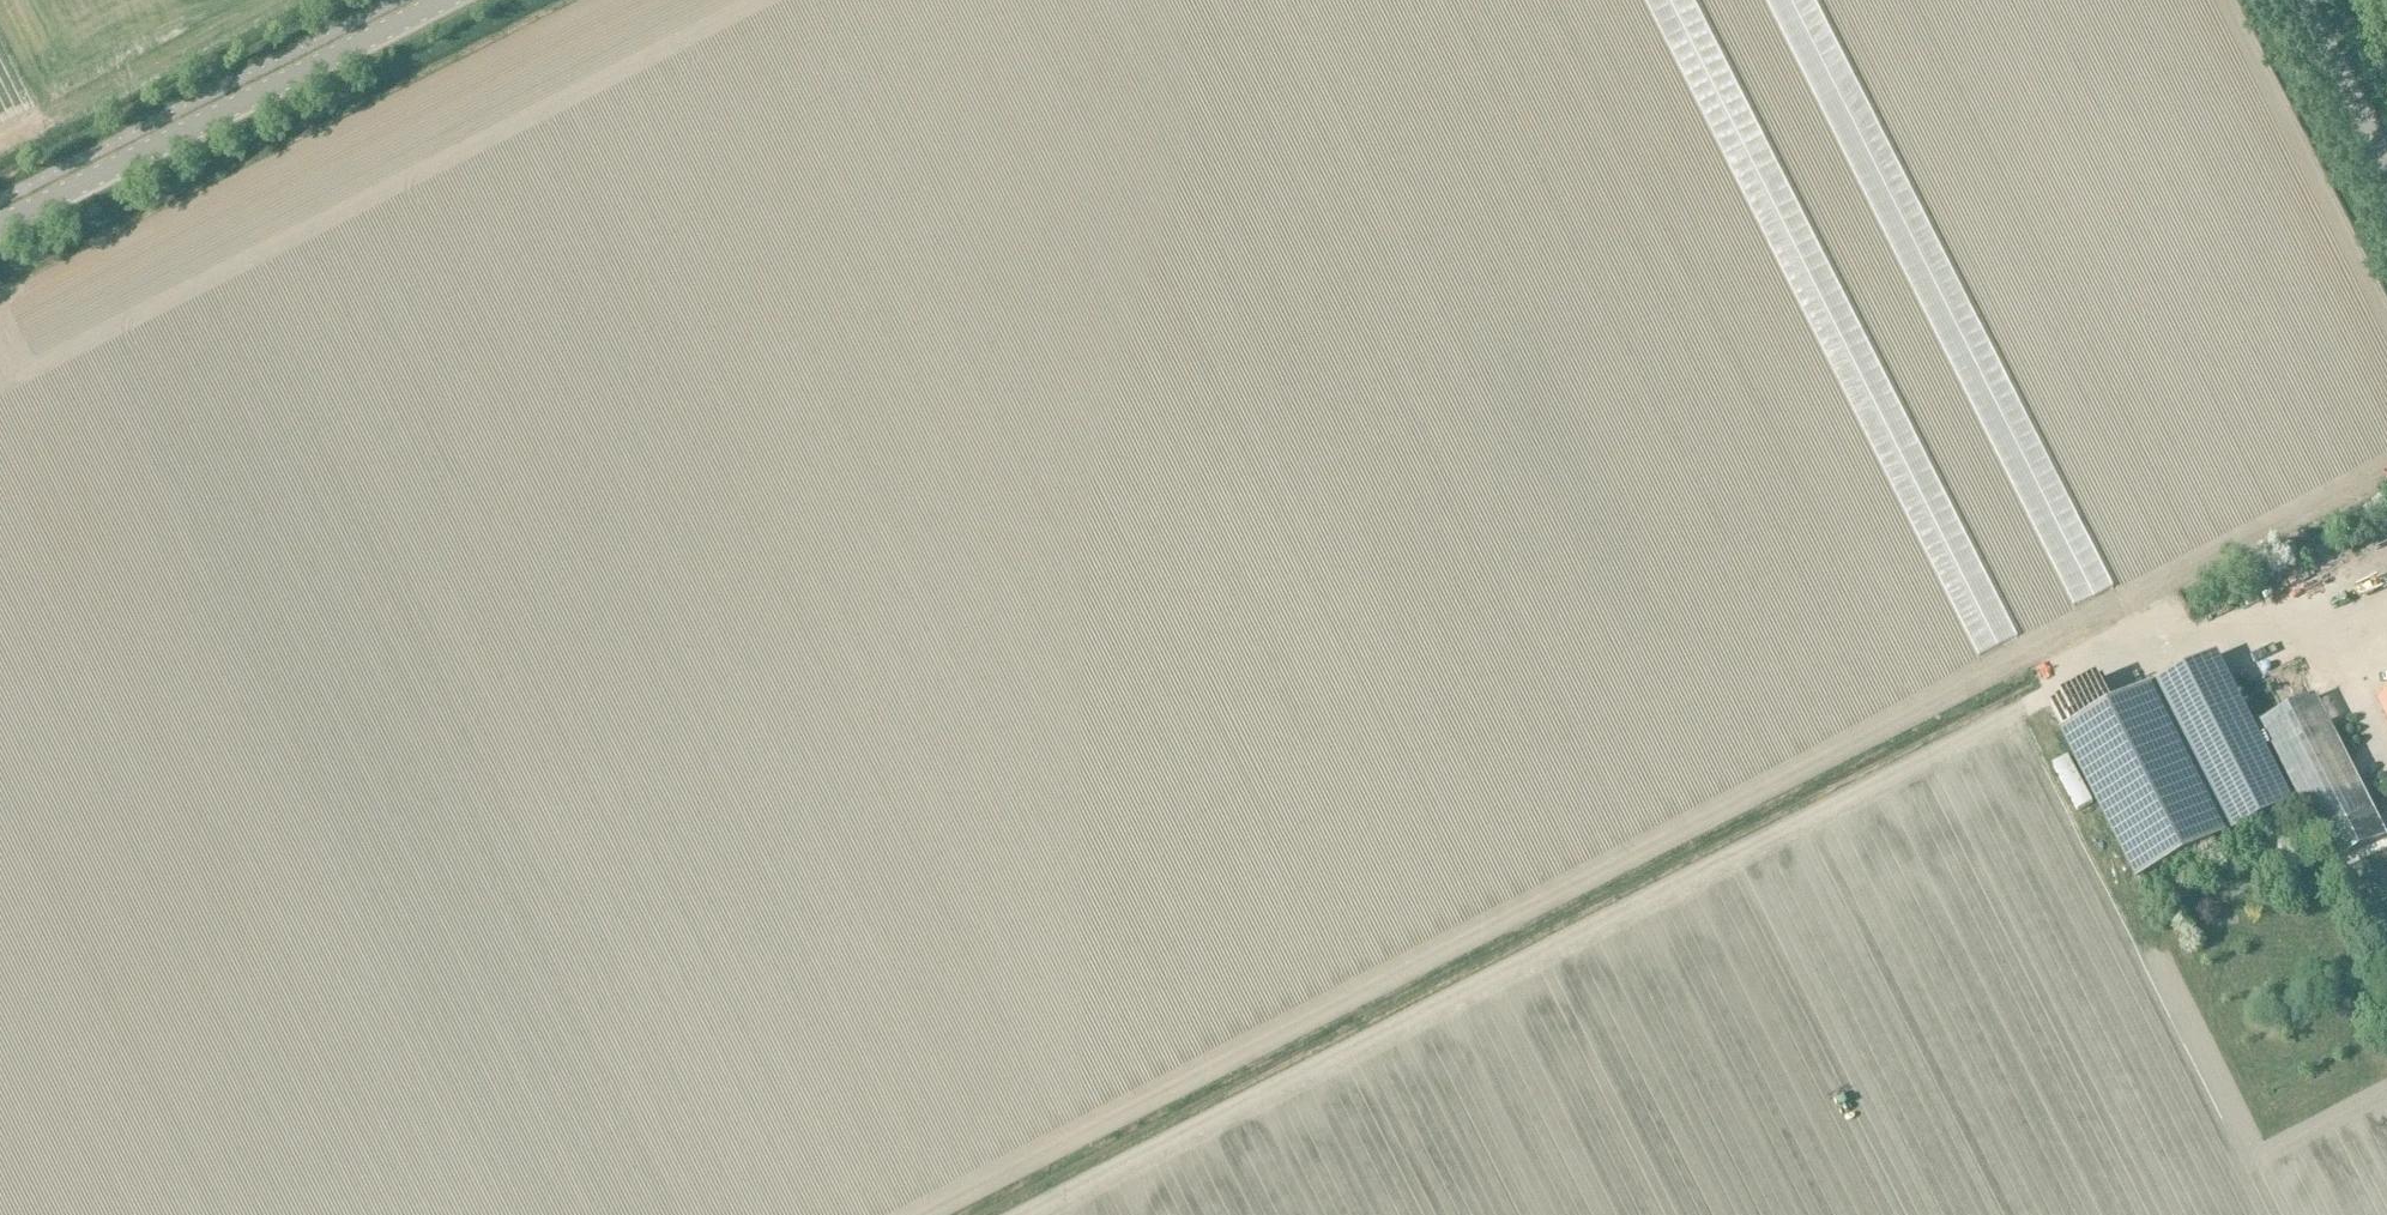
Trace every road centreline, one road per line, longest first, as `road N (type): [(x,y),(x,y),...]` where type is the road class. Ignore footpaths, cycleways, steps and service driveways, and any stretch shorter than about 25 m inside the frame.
road 1 (unclassified): [(0,226),(443,0)]
road 2 (unclassified): [(2386,167),(2303,0)]

